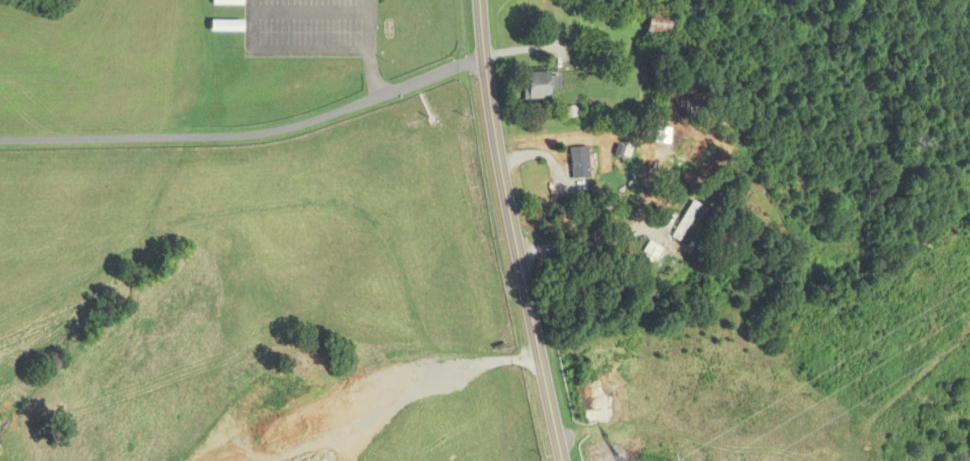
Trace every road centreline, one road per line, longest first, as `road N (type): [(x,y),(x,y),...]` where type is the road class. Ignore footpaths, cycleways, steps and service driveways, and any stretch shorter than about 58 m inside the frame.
road 1 (residential): [(482,66),(328,125),(262,140),(0,147)]
road 2 (primary): [(559,460),(487,103),(477,0)]

